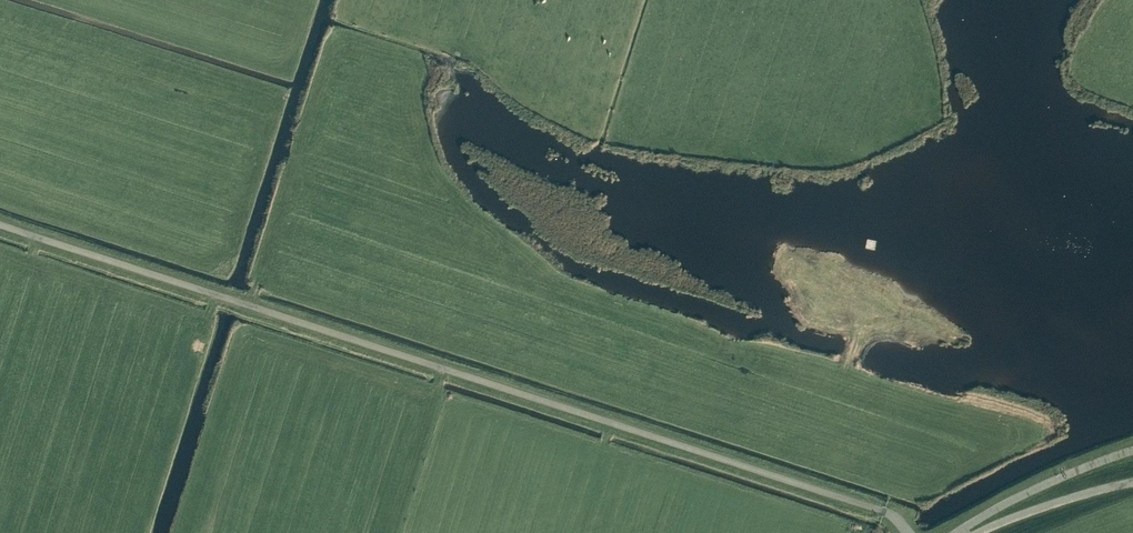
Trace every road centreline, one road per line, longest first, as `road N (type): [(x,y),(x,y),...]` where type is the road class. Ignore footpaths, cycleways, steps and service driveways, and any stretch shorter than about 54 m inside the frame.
road 1 (unclassified): [(906,532),(883,511),(0,223)]
road 2 (unclassified): [(1132,455),(965,532)]
road 3 (unclassified): [(1132,487),(988,532)]

